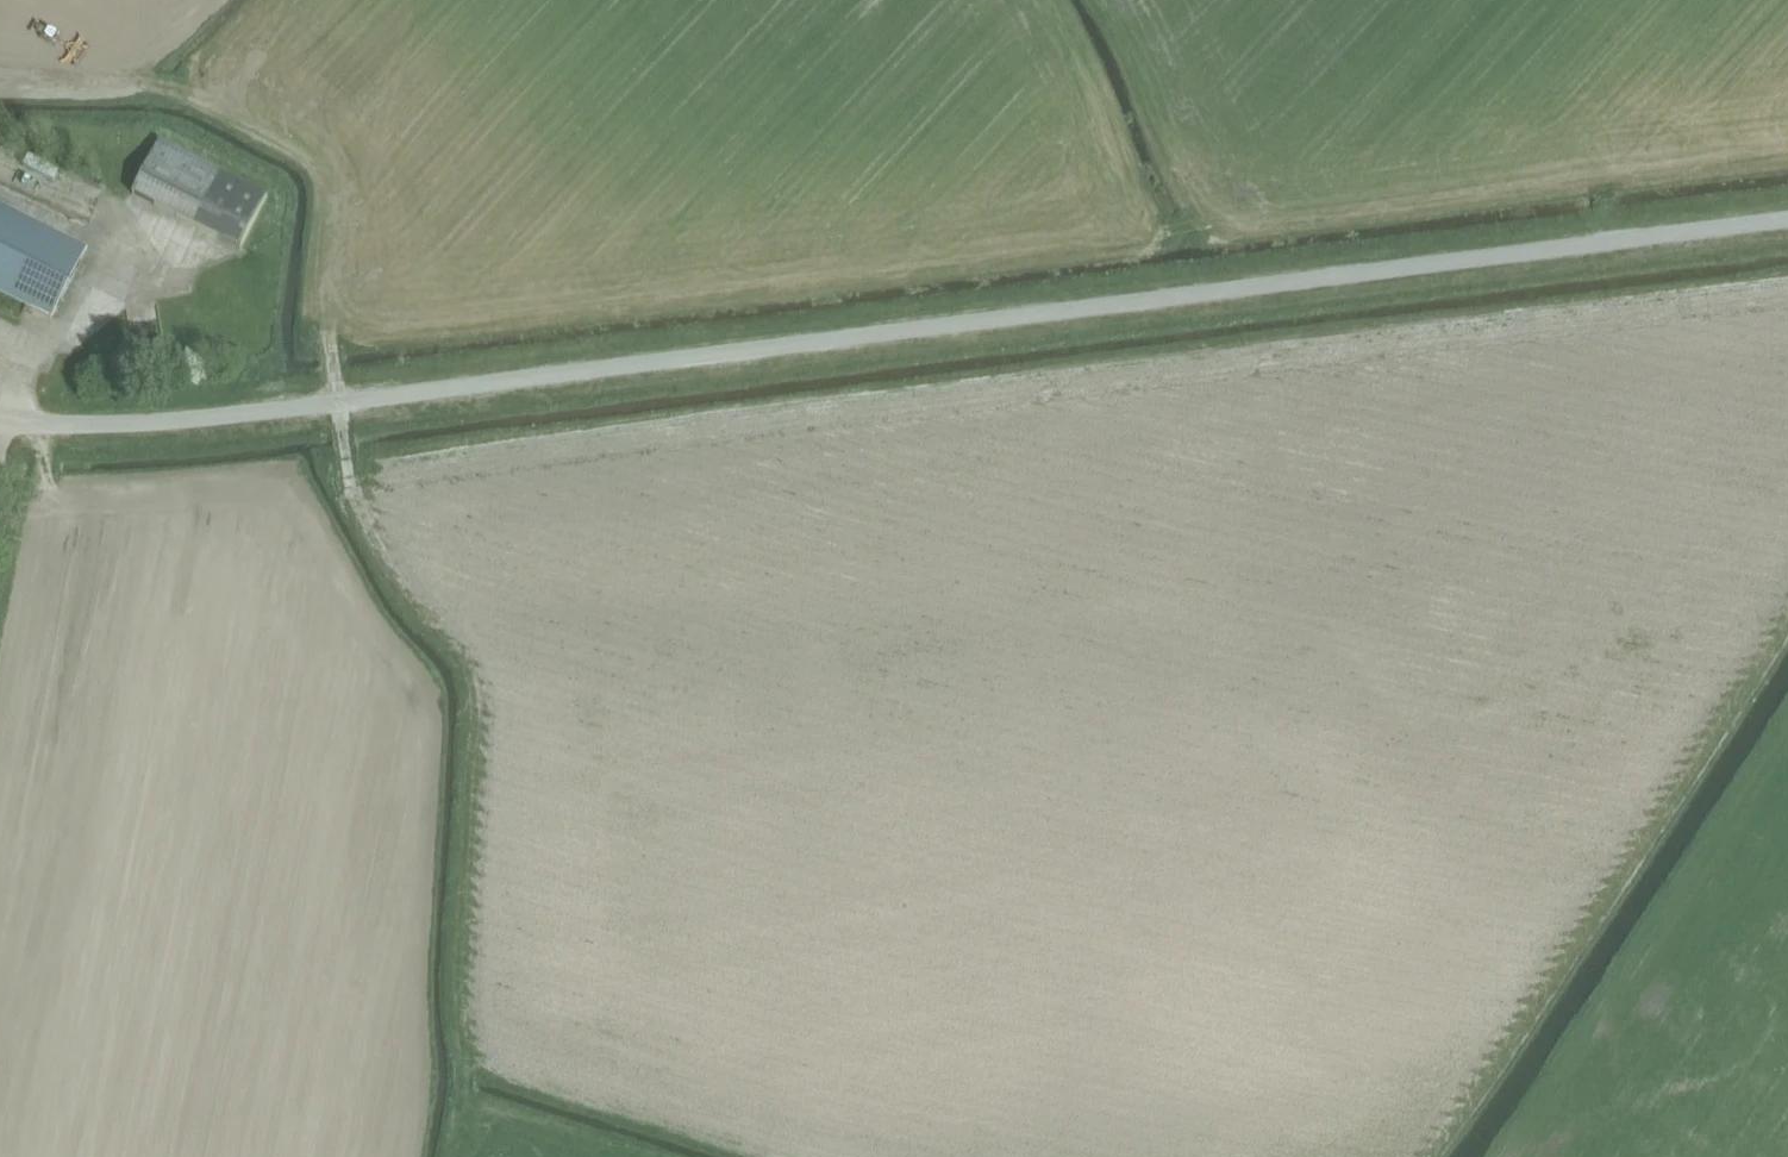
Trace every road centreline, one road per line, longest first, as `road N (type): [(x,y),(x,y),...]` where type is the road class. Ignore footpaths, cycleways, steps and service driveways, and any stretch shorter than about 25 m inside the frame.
road 1 (unclassified): [(1787,227),(224,424),(7,433)]

